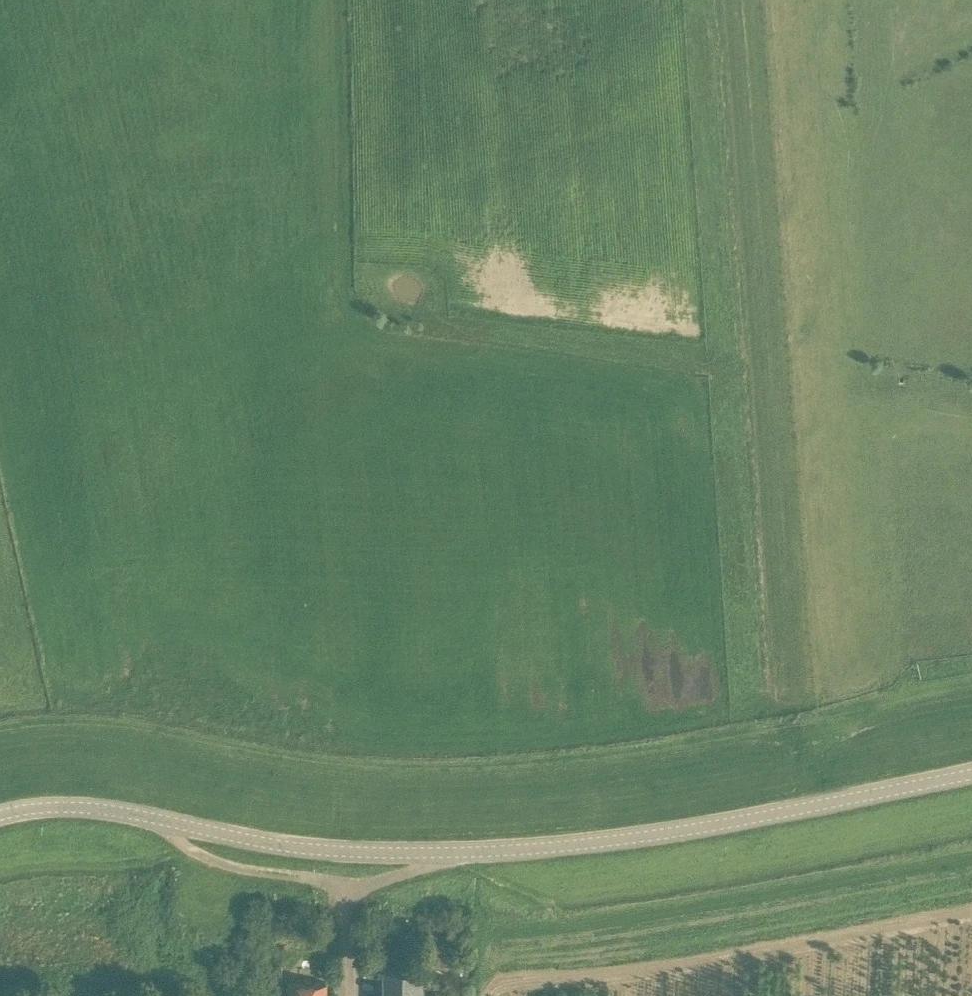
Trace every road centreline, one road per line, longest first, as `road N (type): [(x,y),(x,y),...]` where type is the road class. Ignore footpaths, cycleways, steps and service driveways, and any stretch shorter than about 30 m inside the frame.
road 1 (tertiary): [(0,814),(86,806),(300,847),(472,851),(735,821),(971,772)]

